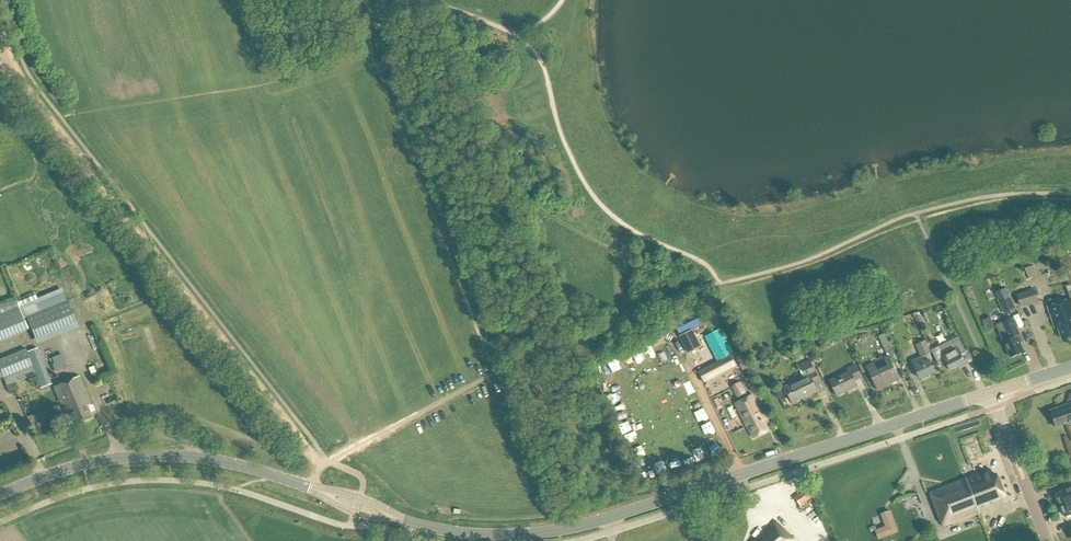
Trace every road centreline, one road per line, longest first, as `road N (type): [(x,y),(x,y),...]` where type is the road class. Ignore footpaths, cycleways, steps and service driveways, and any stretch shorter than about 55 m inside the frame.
road 1 (tertiary): [(394,517),(485,536),(577,528),(992,393)]
road 2 (track): [(0,36),(19,79),(319,467),(306,486)]
road 3 (tertiary): [(0,495),(83,464),(136,456),(222,461),(324,492)]
road 4 (unclassified): [(1048,540),(992,393)]

